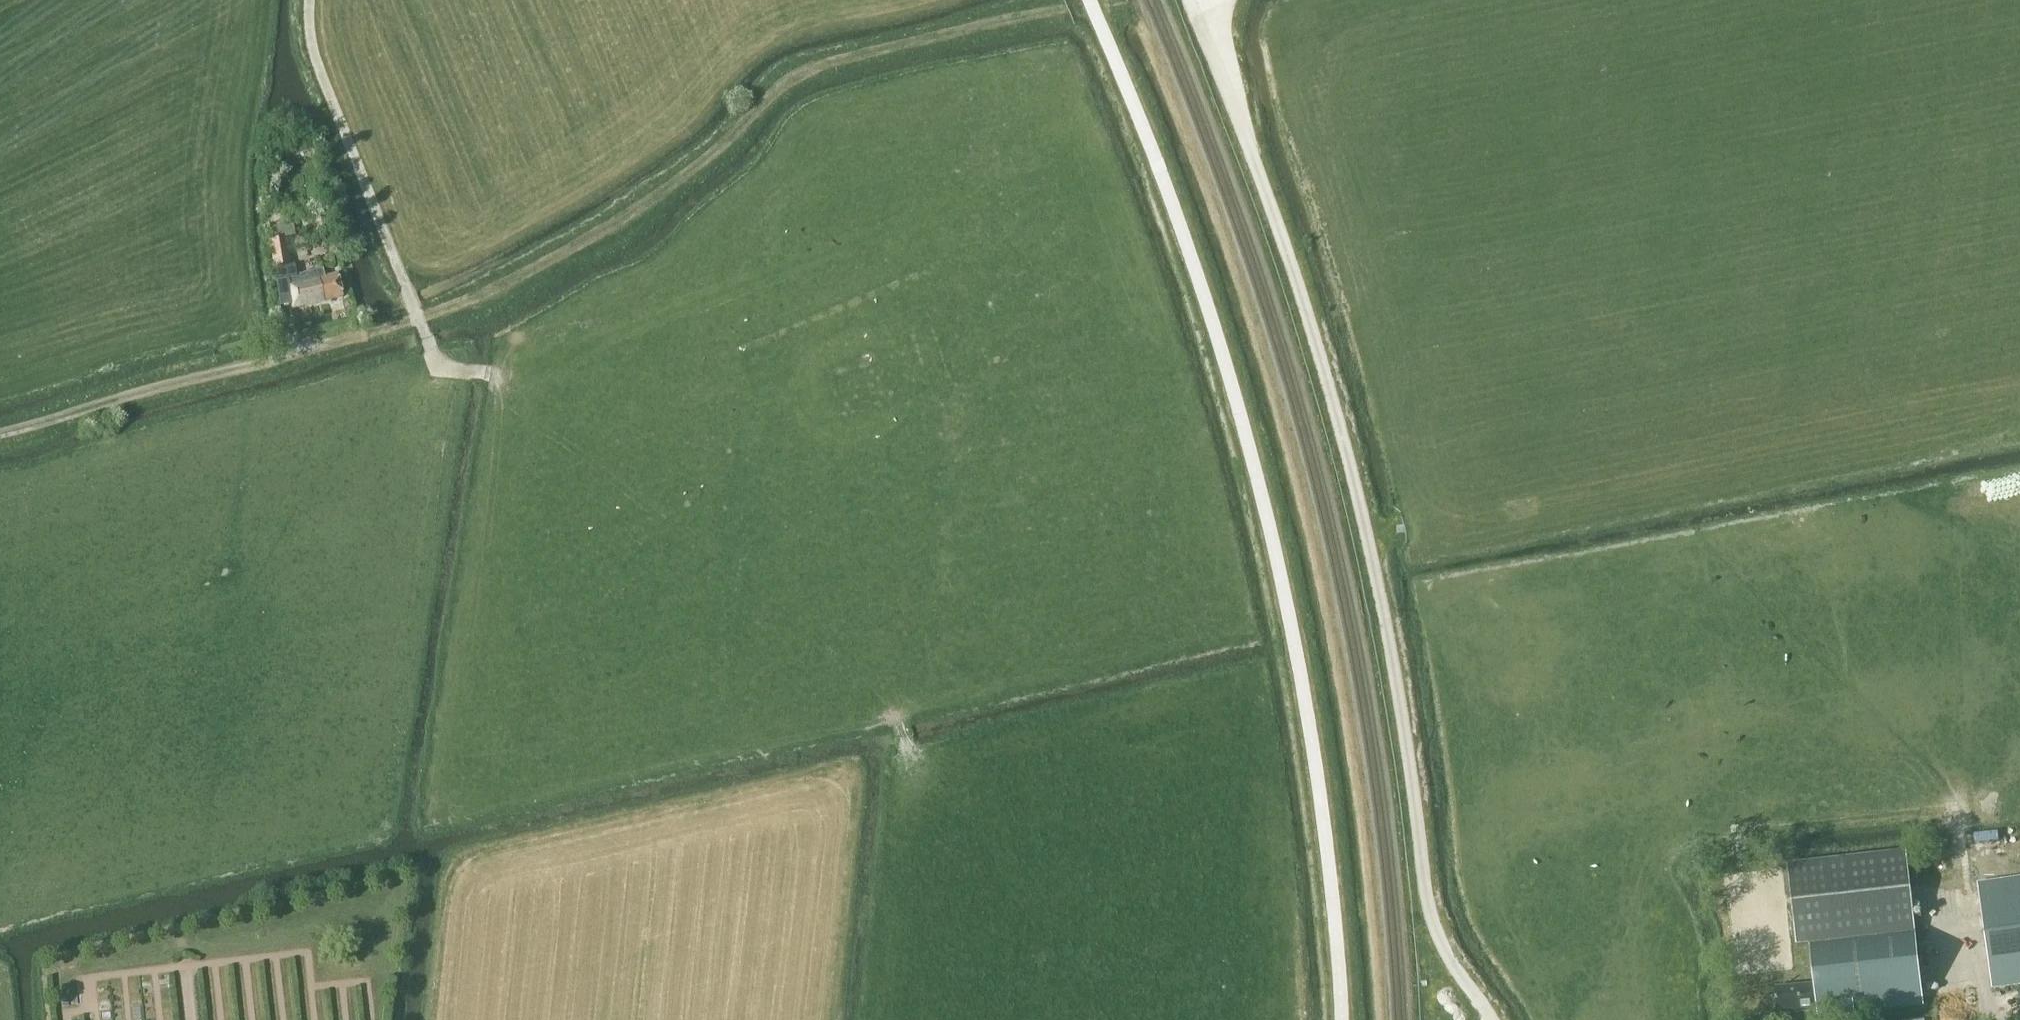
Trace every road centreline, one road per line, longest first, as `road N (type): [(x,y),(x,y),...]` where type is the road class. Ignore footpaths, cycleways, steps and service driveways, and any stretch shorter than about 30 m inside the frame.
road 1 (track): [(0,434),(444,309),(632,212),(811,71),(1092,6)]
road 2 (track): [(308,0),(315,57),(432,360),(456,375),(494,377)]

